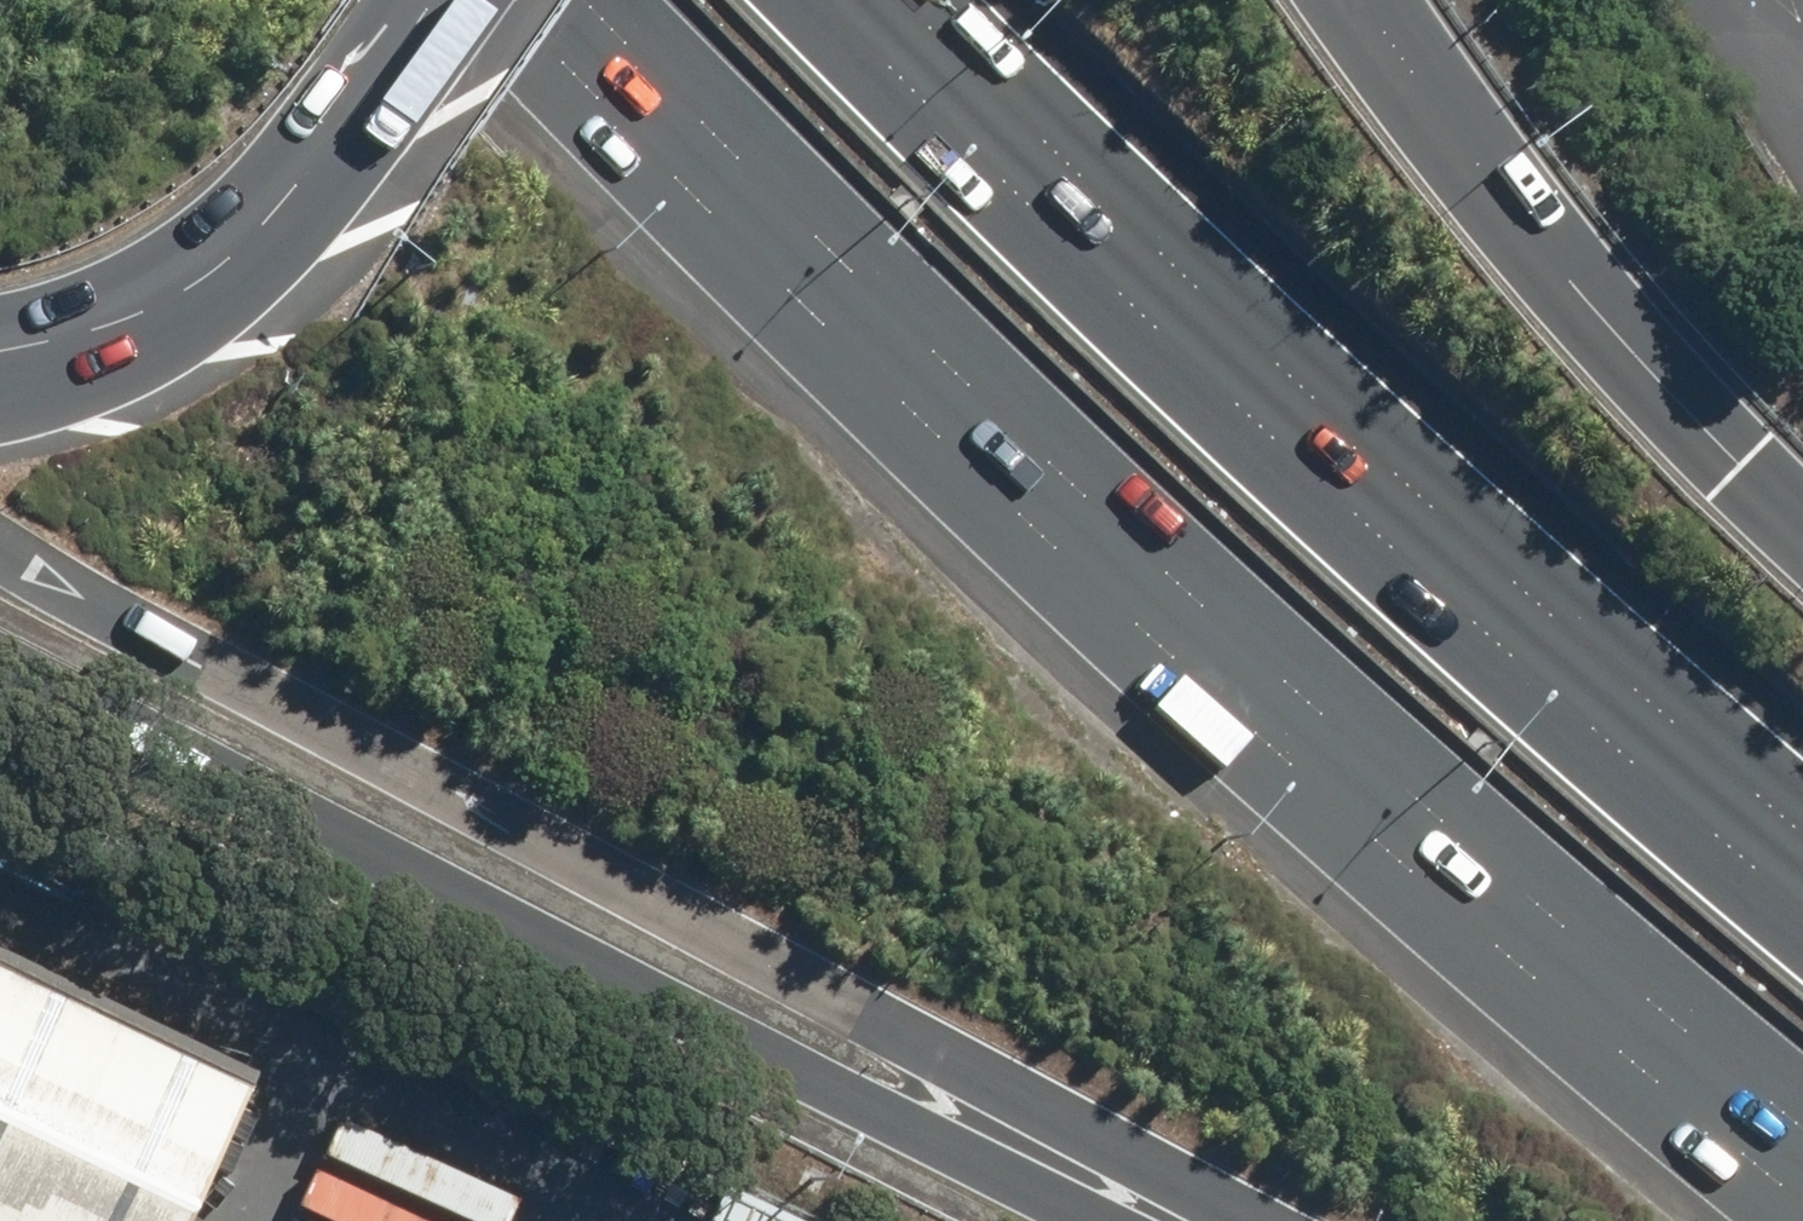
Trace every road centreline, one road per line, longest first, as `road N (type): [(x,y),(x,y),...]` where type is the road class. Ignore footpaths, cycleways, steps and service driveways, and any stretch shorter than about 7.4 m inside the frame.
road 1 (motorway): [(1802,1129),(1365,756),(944,359),(586,0)]
road 2 (motorway): [(1302,1220),(1215,1168),(0,553)]
road 3 (motorway): [(834,0),(1067,231),(1664,786),(1802,900)]
road 4 (motorway): [(1125,1220),(0,662)]
road 5 (motorway): [(1349,0),(1623,341),(1802,522)]
road 6 (primary): [(445,0),(394,73),(234,251),(150,311),(69,344),(0,358)]

